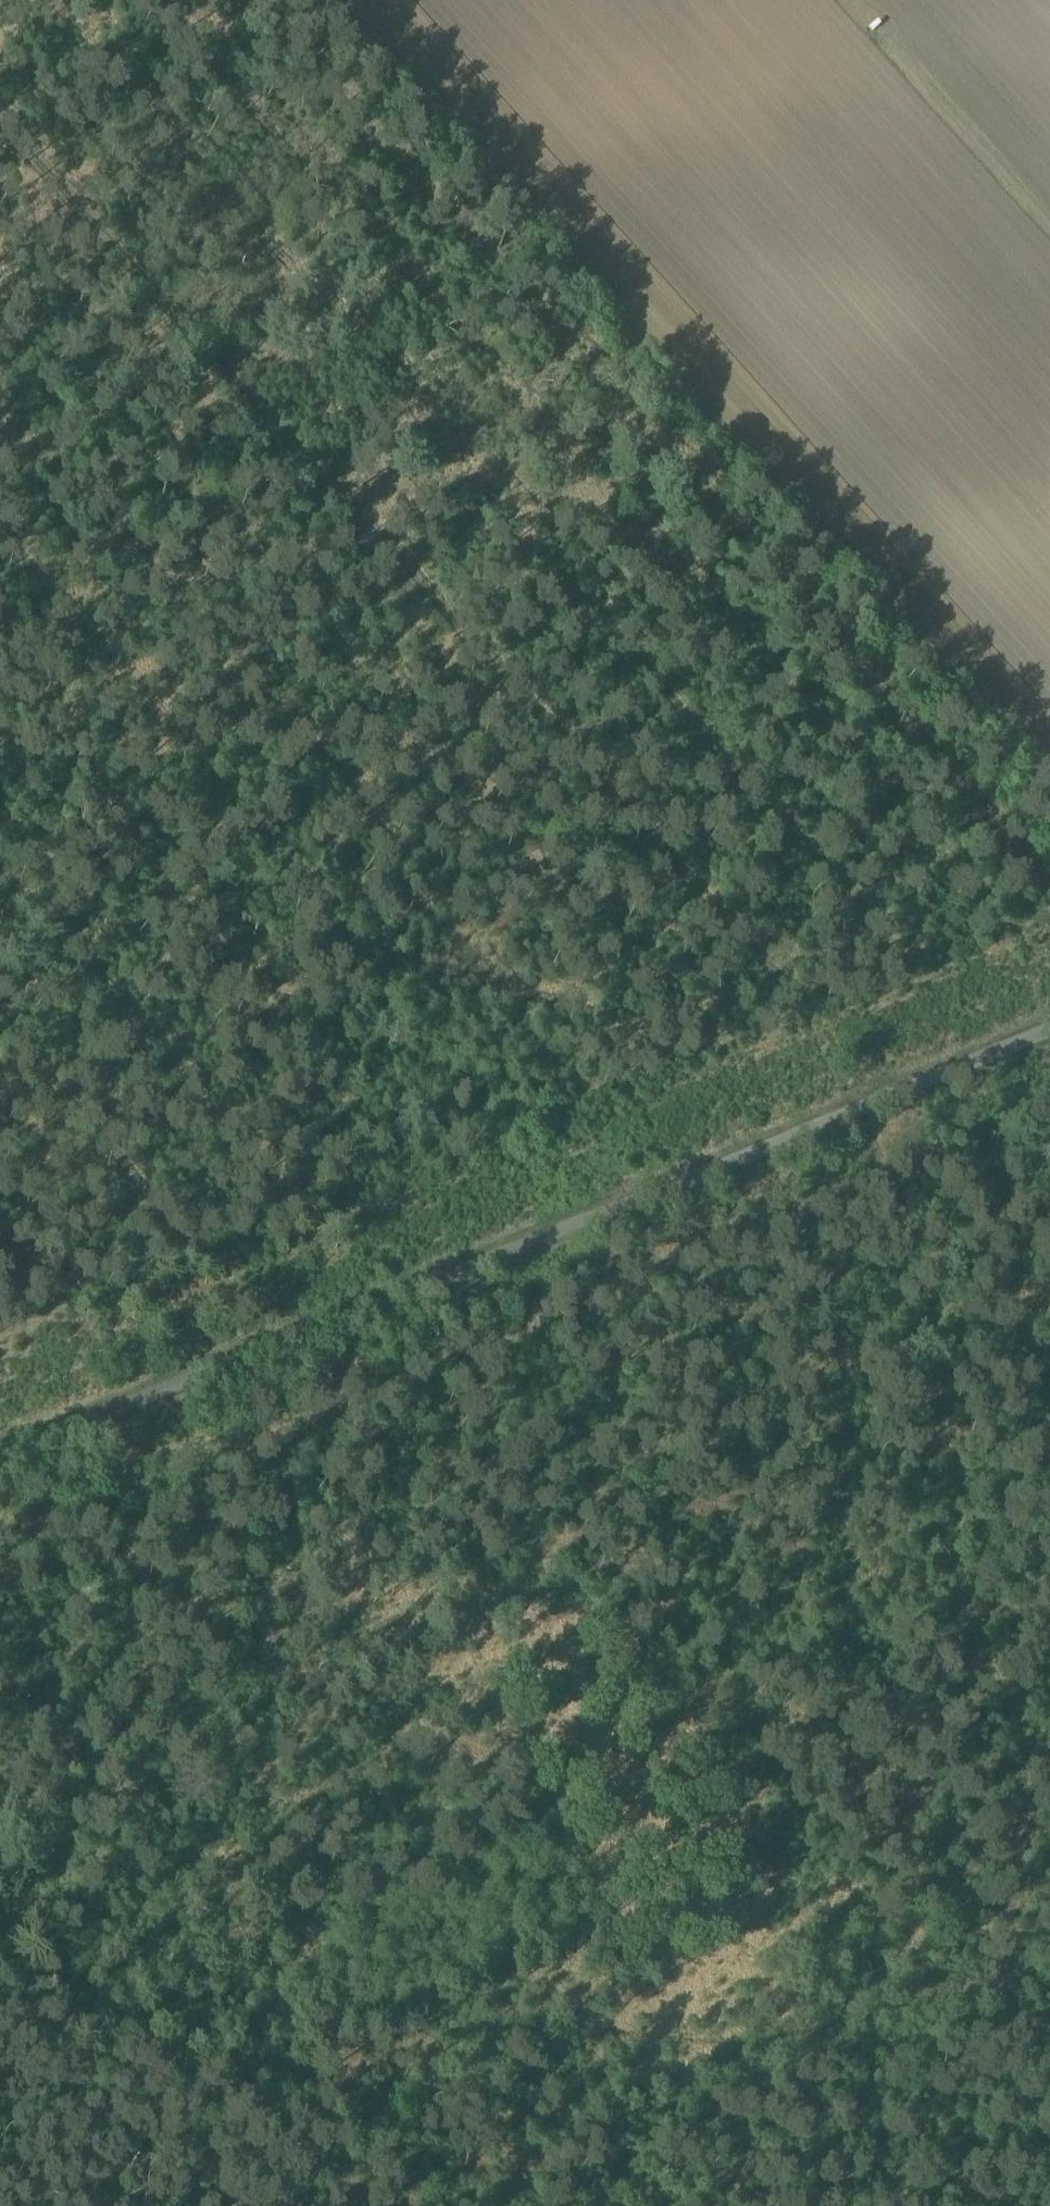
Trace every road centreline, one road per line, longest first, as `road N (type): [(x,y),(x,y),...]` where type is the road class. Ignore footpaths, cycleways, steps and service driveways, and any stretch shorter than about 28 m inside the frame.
road 1 (unclassified): [(0,1449),(1049,1020)]

